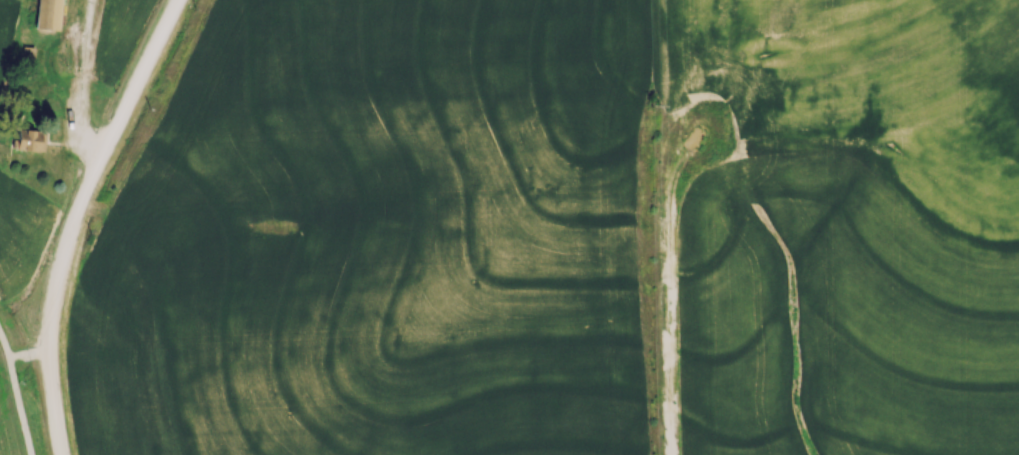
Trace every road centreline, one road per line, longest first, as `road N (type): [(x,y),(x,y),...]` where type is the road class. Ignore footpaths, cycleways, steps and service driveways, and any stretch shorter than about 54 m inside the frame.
road 1 (residential): [(177,0),(102,154),(60,269),(51,349),(61,454)]

